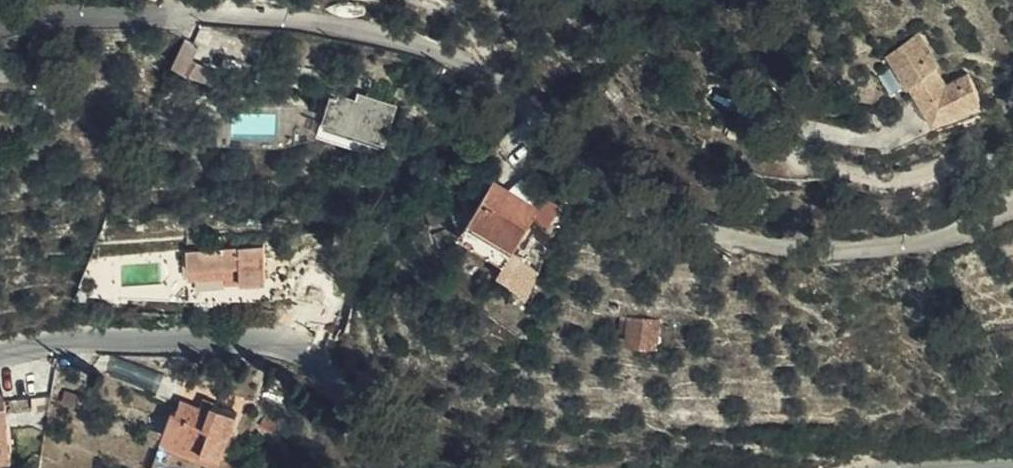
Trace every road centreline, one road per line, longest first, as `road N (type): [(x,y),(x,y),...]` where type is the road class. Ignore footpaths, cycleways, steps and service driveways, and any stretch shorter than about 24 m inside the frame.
road 1 (residential): [(1012,210),(918,241),(832,251),(753,242),(671,216),(476,72),(424,48),(338,26),(252,16),(87,17),(0,29)]
road 2 (residential): [(0,355),(138,340),(289,347),(317,360),(391,446),(436,467)]

